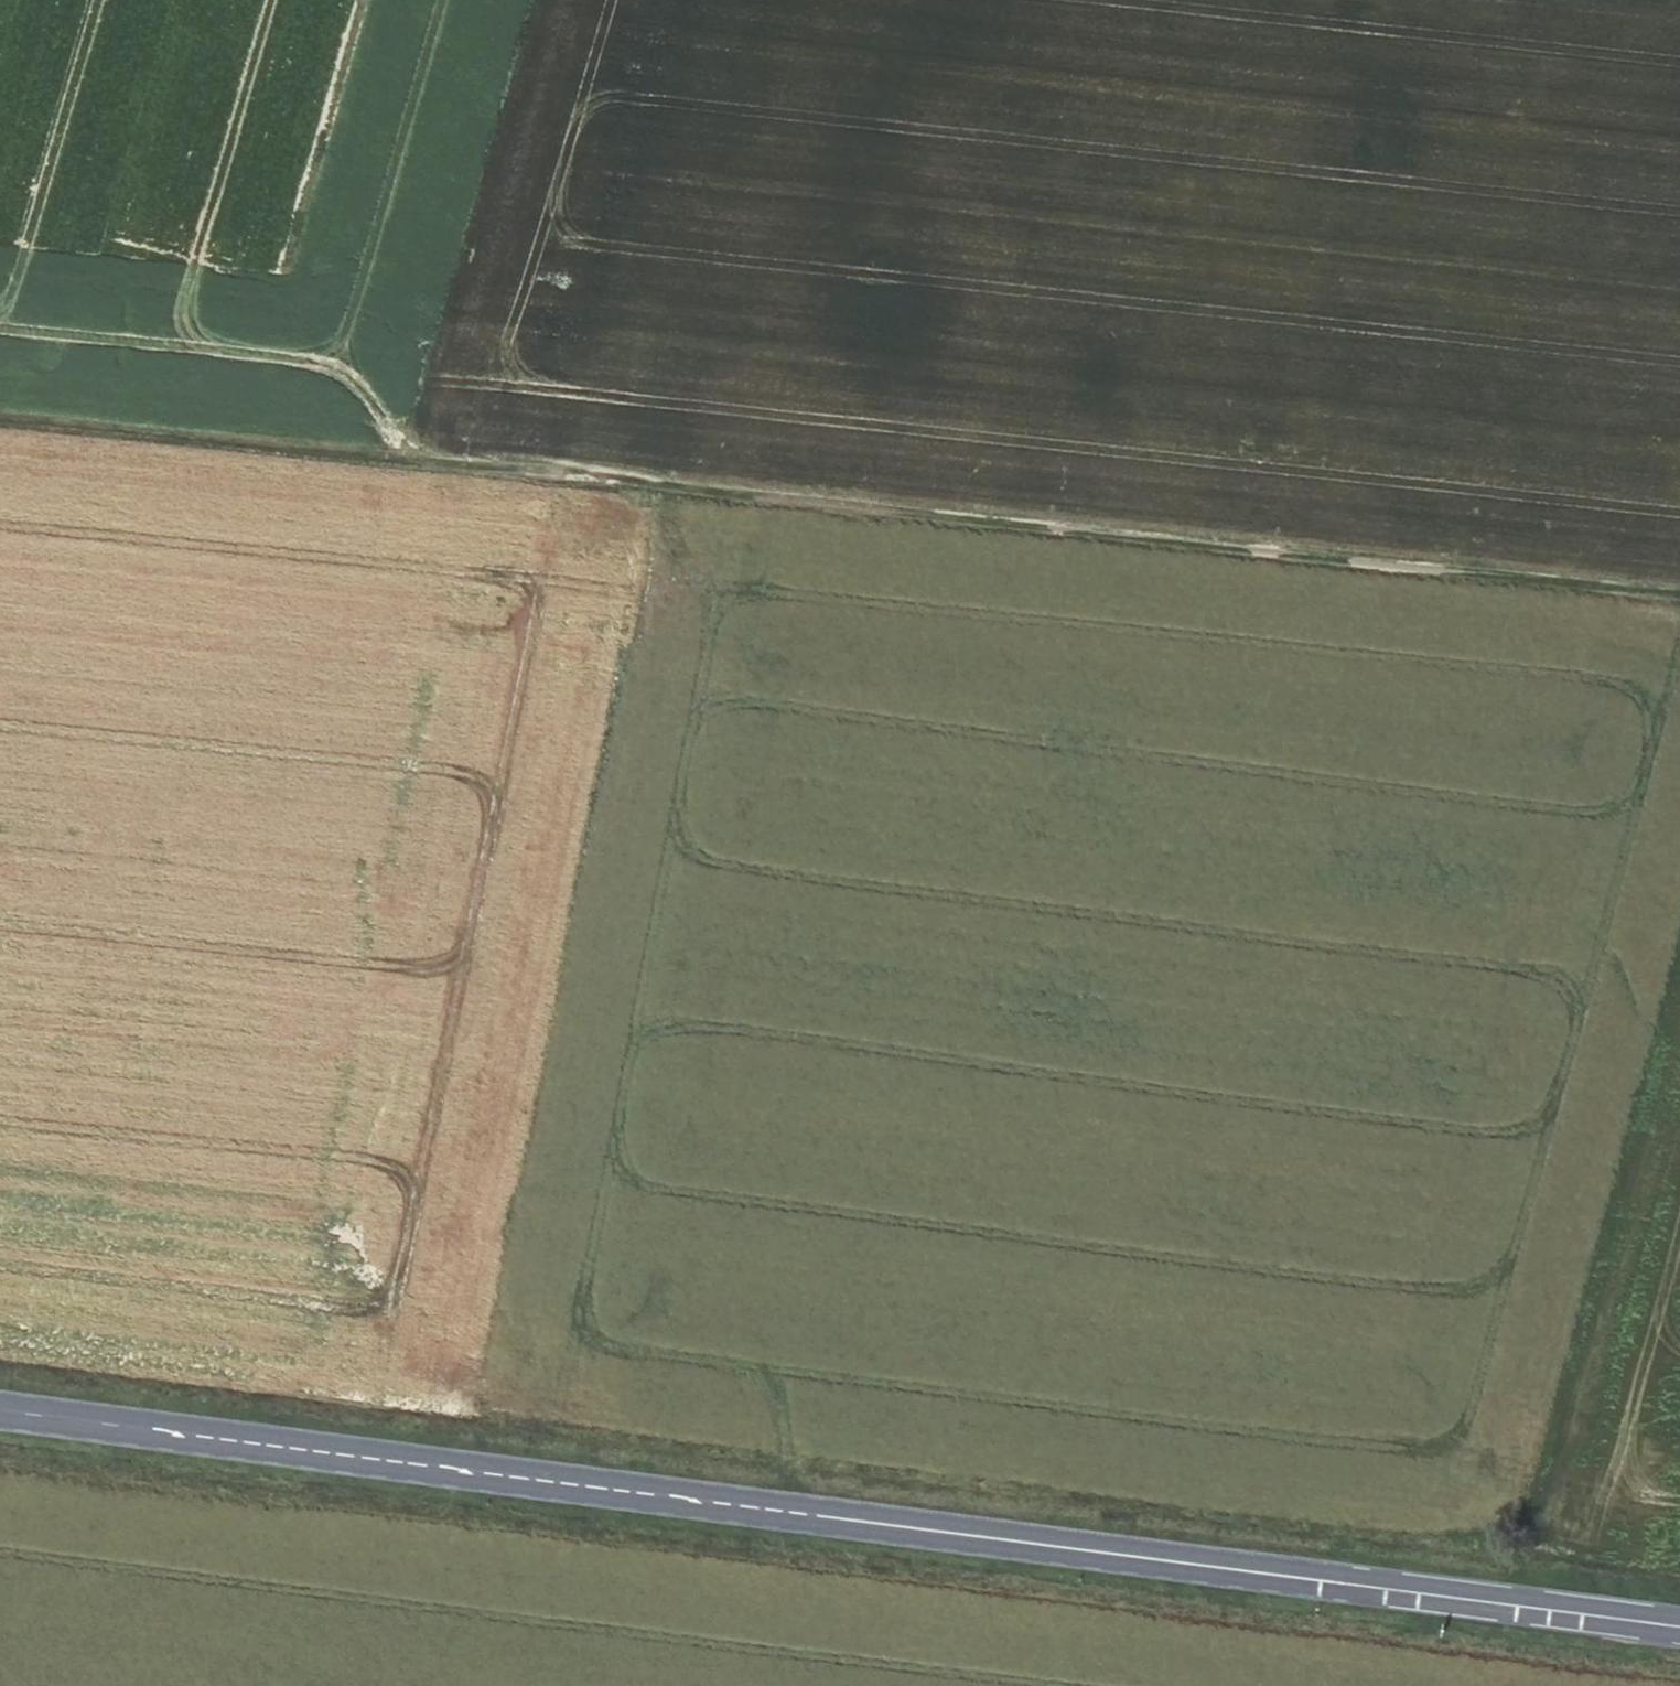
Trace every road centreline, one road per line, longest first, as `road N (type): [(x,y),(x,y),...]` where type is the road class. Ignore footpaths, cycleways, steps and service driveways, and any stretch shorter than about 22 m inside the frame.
road 1 (primary): [(0,1410),(1679,1626)]
road 2 (track): [(1679,595),(0,423)]

